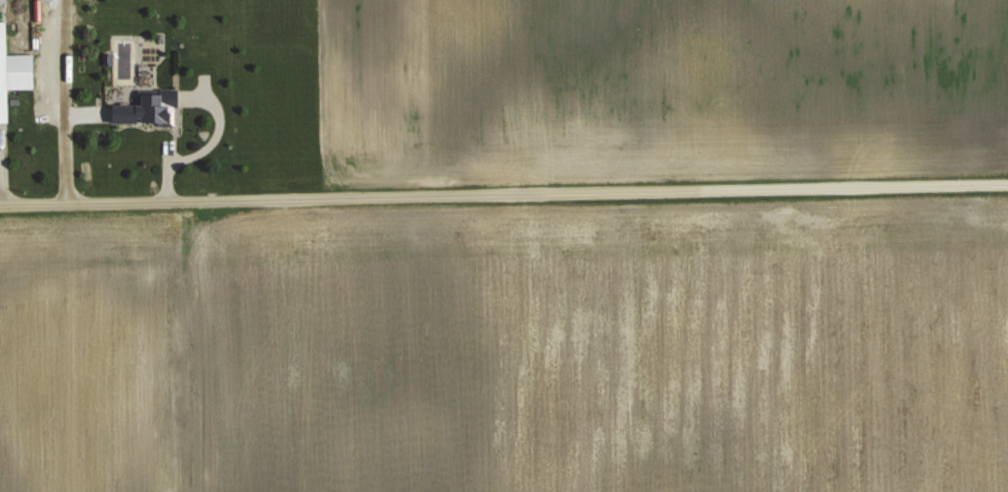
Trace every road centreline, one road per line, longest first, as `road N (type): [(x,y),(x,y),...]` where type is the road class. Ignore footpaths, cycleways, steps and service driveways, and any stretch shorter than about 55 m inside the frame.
road 1 (residential): [(0,203),(1007,183)]

